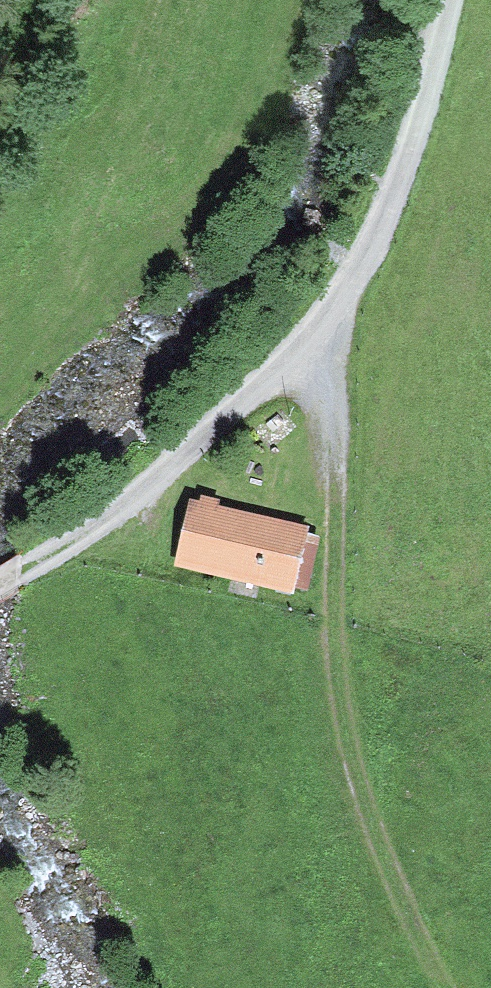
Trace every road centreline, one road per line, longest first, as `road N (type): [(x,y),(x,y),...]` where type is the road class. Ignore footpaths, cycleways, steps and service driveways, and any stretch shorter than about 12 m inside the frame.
road 1 (track): [(446,0),(389,178),(332,298),(160,464),(63,541),(0,579)]
road 2 (track): [(332,298),(331,620),(340,717),(387,869),(448,987)]

